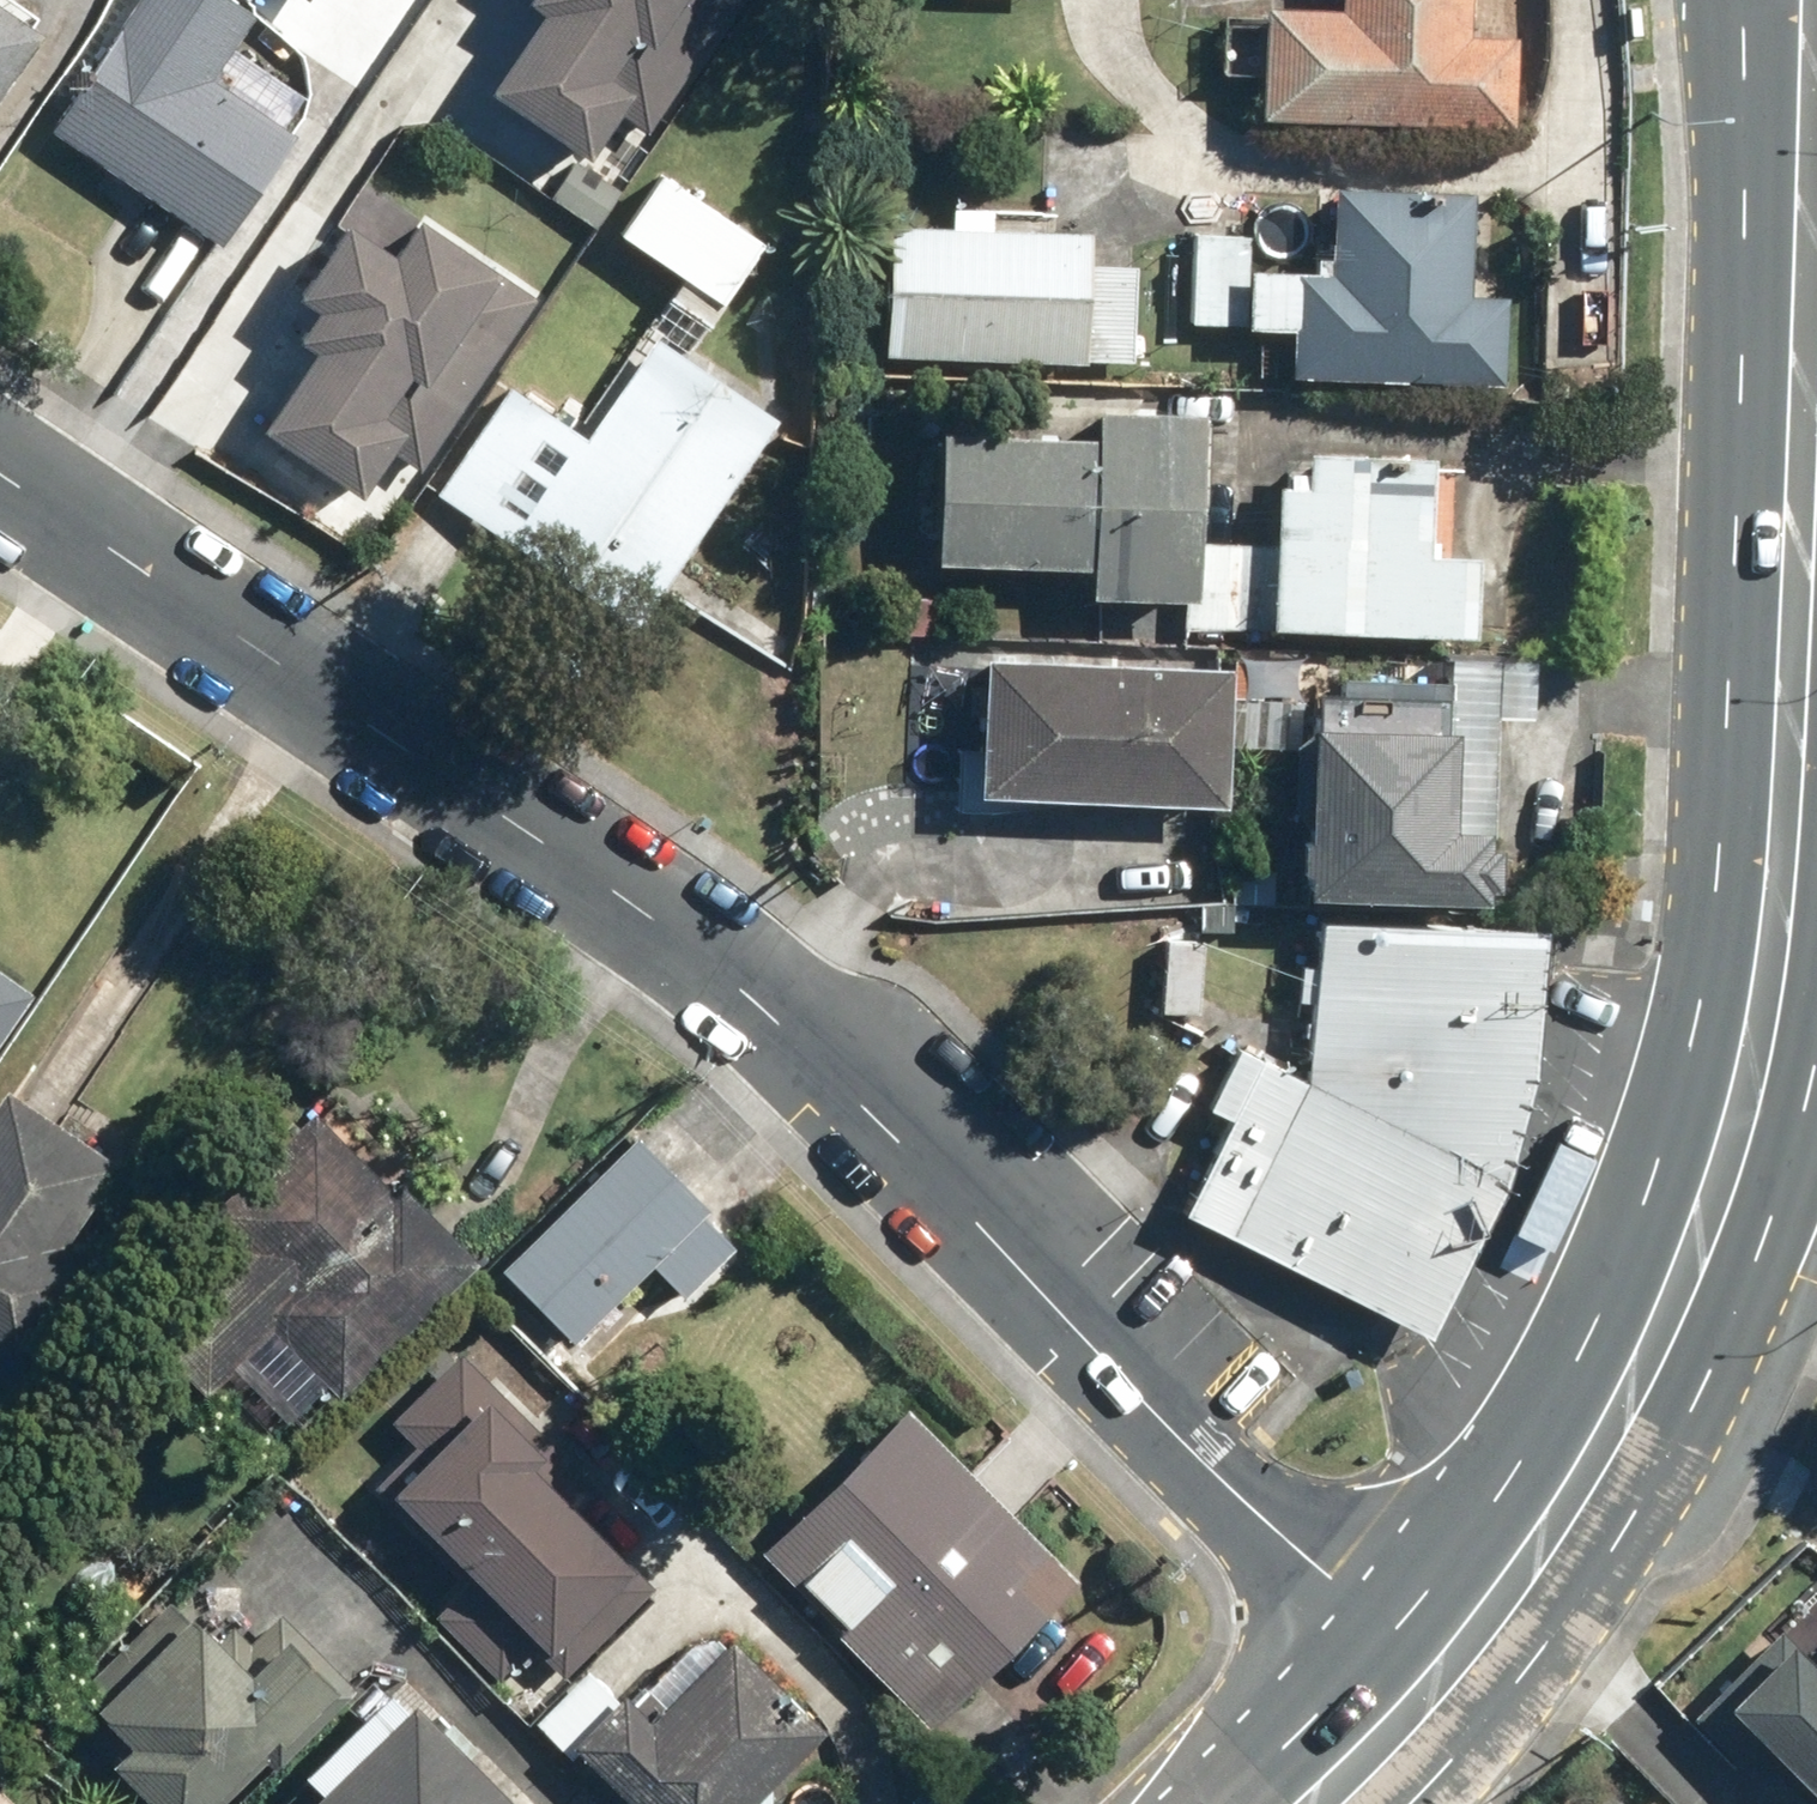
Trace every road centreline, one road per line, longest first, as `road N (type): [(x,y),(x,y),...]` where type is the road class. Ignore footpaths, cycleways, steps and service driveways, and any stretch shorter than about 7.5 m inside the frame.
road 1 (residential): [(1455,1669),(1217,1476),(788,1015),(0,470)]
road 2 (primary): [(1794,869),(1756,1066),(1699,1254),(1604,1447),(1455,1669)]
road 3 (primary): [(1807,402),(1794,869)]
road 4 (primary): [(1807,402),(1748,0)]
road 5 (primary): [(1455,1669),(1321,1803)]

